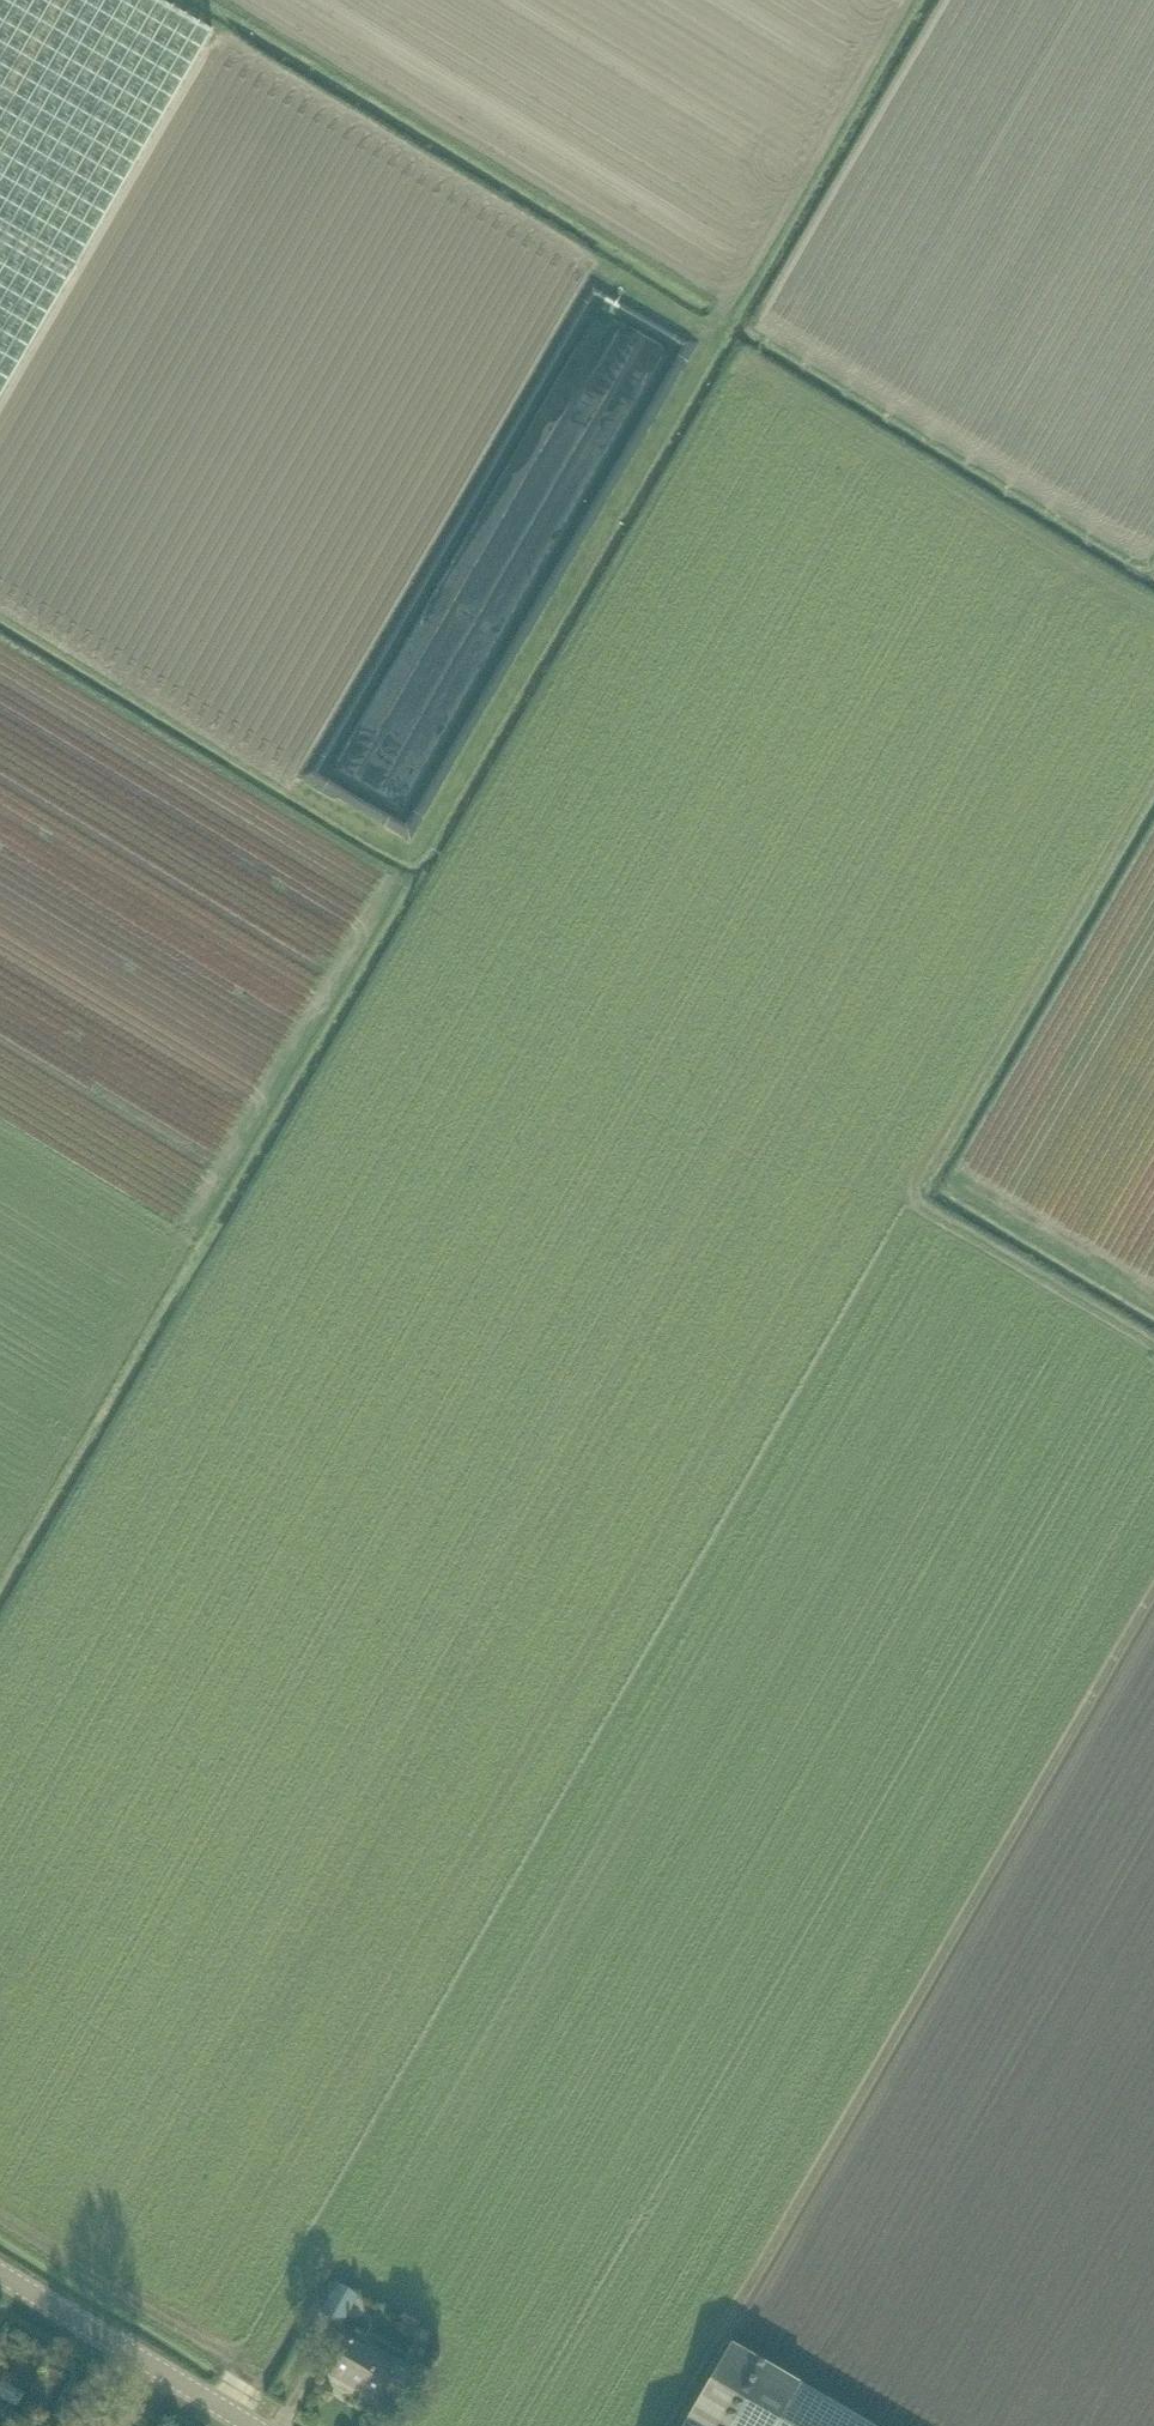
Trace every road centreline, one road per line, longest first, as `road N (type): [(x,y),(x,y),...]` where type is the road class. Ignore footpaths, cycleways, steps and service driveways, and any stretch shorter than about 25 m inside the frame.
road 1 (unclassified): [(247,2425),(0,2278)]

